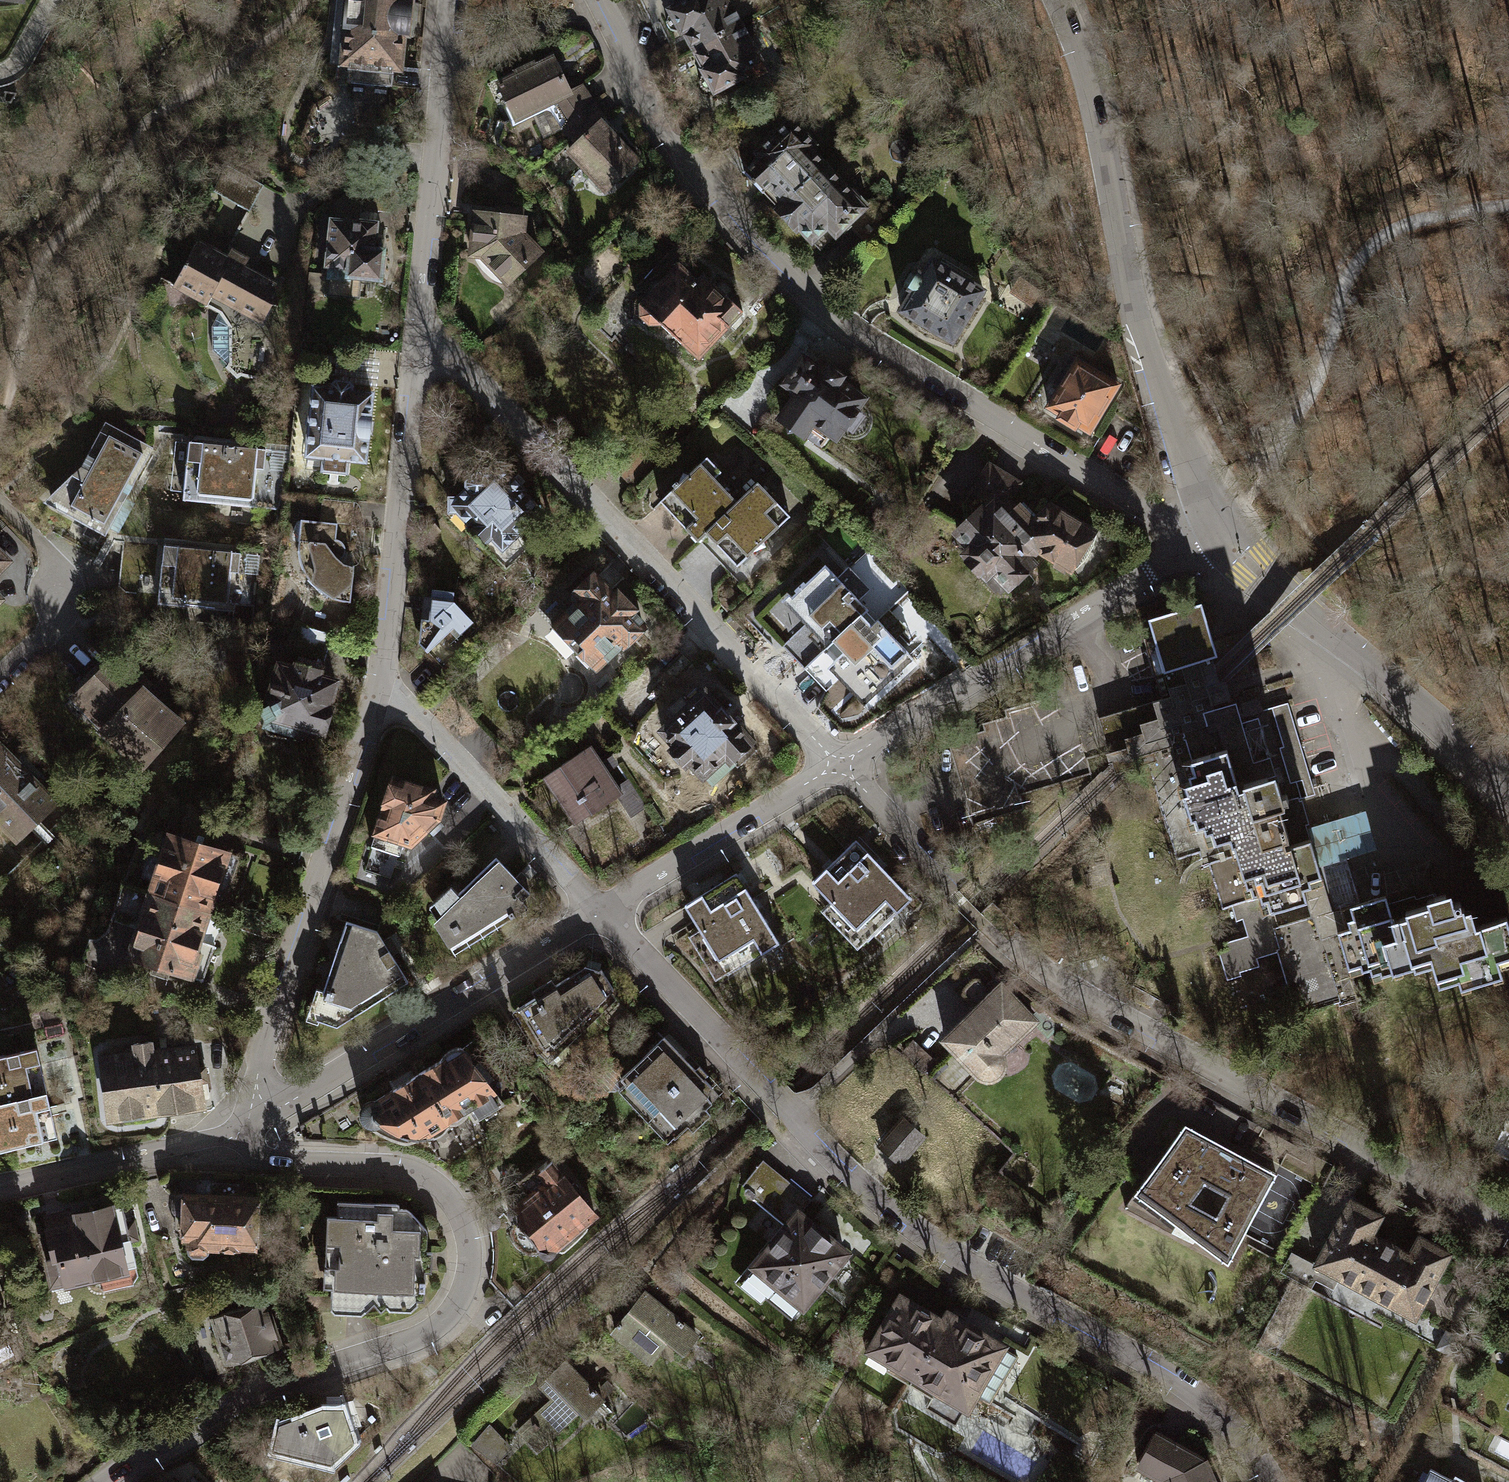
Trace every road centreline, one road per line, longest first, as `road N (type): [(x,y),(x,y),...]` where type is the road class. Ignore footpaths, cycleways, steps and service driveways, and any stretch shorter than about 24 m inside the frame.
road 1 (residential): [(598,911),(848,1174),(986,1275),(1177,1378),(1241,1434),(1272,1481)]
road 2 (residential): [(1162,515),(850,333),(787,278),(678,152),(595,0)]
road 3 (residential): [(99,1481),(150,1442),(245,1393),(412,1337),(463,1291),(465,1237),(440,1187),(388,1166),(270,1159),(224,1135)]
road 4 (residential): [(415,350),(454,365),(836,762)]
road 5 (residential): [(1508,1228),(1102,1009),(1013,948)]
road 6 (residential): [(1055,0),(1085,73),(1136,317),(1213,528)]
road 7 (residential): [(377,693),(261,1070),(262,1111)]
road 8 (residential): [(1213,528),(1508,790)]
road 9 (residential): [(598,911),(262,1111)]
road 10 (residential): [(1168,559),(836,762)]
road 11 (track): [(1273,464),(1367,250),(1399,226),(1508,206)]
road 12 (residential): [(449,0),(415,350)]
road 13 (residential): [(415,350),(393,620),(377,693)]
road 14 (residential): [(377,693),(408,712),(598,911)]
road 15 (residential): [(836,762),(598,911)]
road 16 (residential): [(224,1135),(0,1184)]
road 17 (residential): [(836,762),(938,874)]
road 18 (residential): [(0,675),(55,622),(57,574)]

